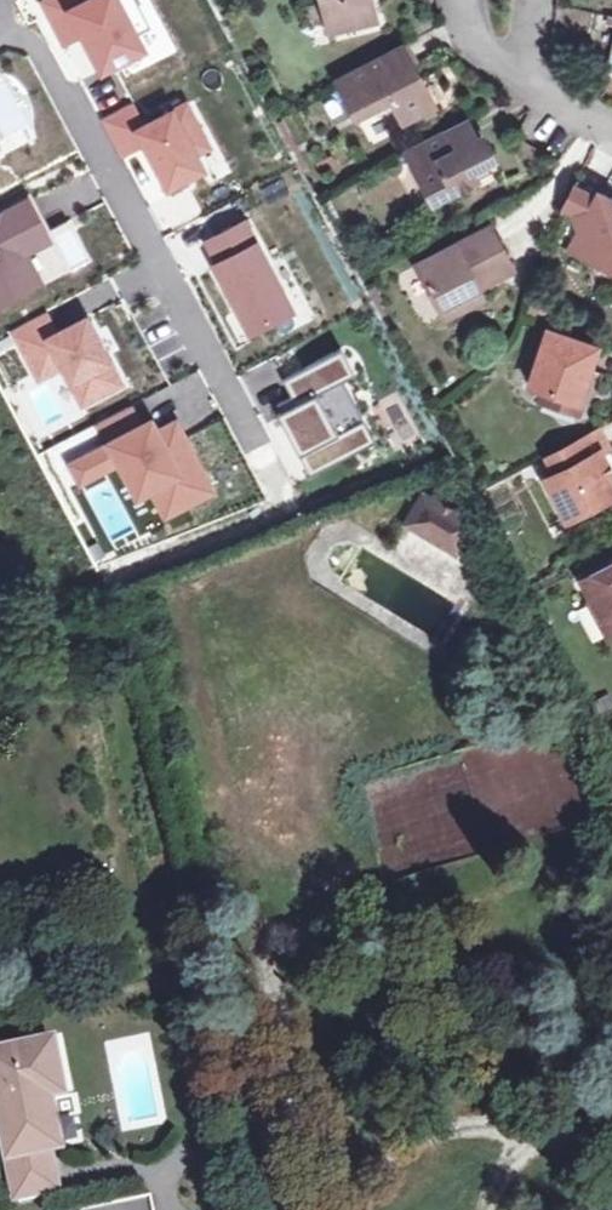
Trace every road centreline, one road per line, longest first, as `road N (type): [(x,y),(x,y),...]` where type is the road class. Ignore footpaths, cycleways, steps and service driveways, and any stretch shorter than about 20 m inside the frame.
road 1 (residential): [(22,13),(271,464)]

